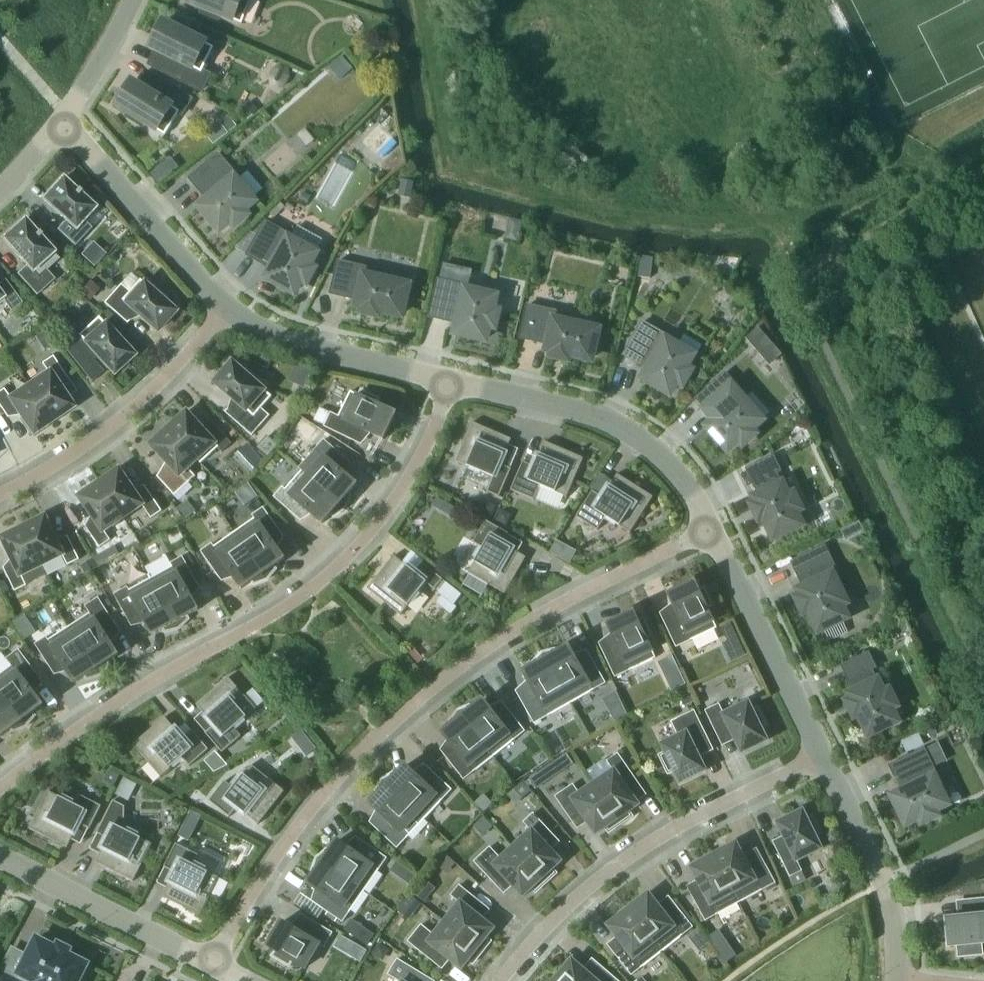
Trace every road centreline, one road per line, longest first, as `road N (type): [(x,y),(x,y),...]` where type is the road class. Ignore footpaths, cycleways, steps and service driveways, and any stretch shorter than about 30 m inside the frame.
road 1 (residential): [(213,963),(313,804),(449,673),(525,621),(707,529)]
road 2 (residential): [(0,787),(171,667),(273,614),(344,558),(407,476),(446,381)]
road 3 (residential): [(502,980),(554,921),(654,839),(821,755)]
road 4 (residential): [(446,381),(614,423),(654,448),(707,529)]
road 5 (residential): [(225,309),(117,434),(0,504)]
road 6 (residential): [(707,529),(821,755)]
road 7 (residential): [(69,117),(225,309)]
road 8 (residential): [(821,755),(883,881),(897,980)]
road 9 (residential): [(213,963),(0,857)]
road 10 (residential): [(225,309),(274,339),(446,381)]
road 11 (residential): [(69,117),(133,0)]

